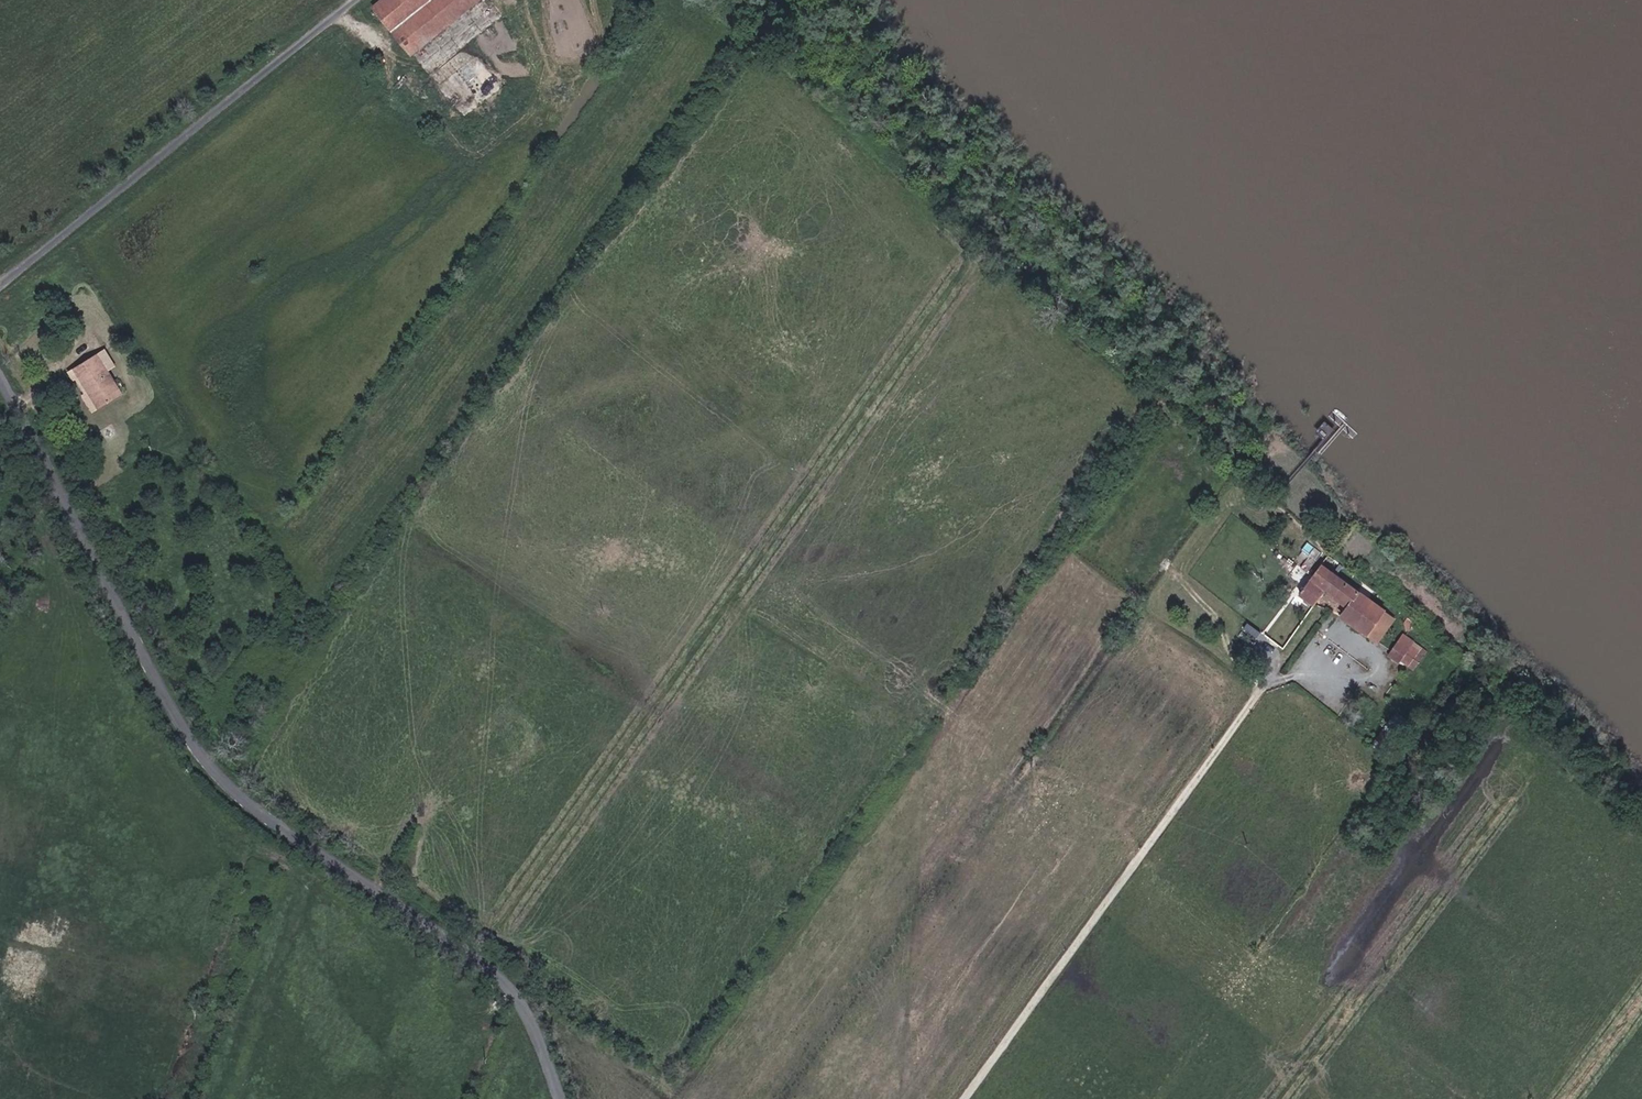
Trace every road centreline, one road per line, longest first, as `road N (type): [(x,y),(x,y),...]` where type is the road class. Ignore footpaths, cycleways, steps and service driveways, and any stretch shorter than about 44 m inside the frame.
road 1 (tertiary): [(0,377),(167,703),(211,771),(254,809),(489,971),(520,1002),(560,1098)]

